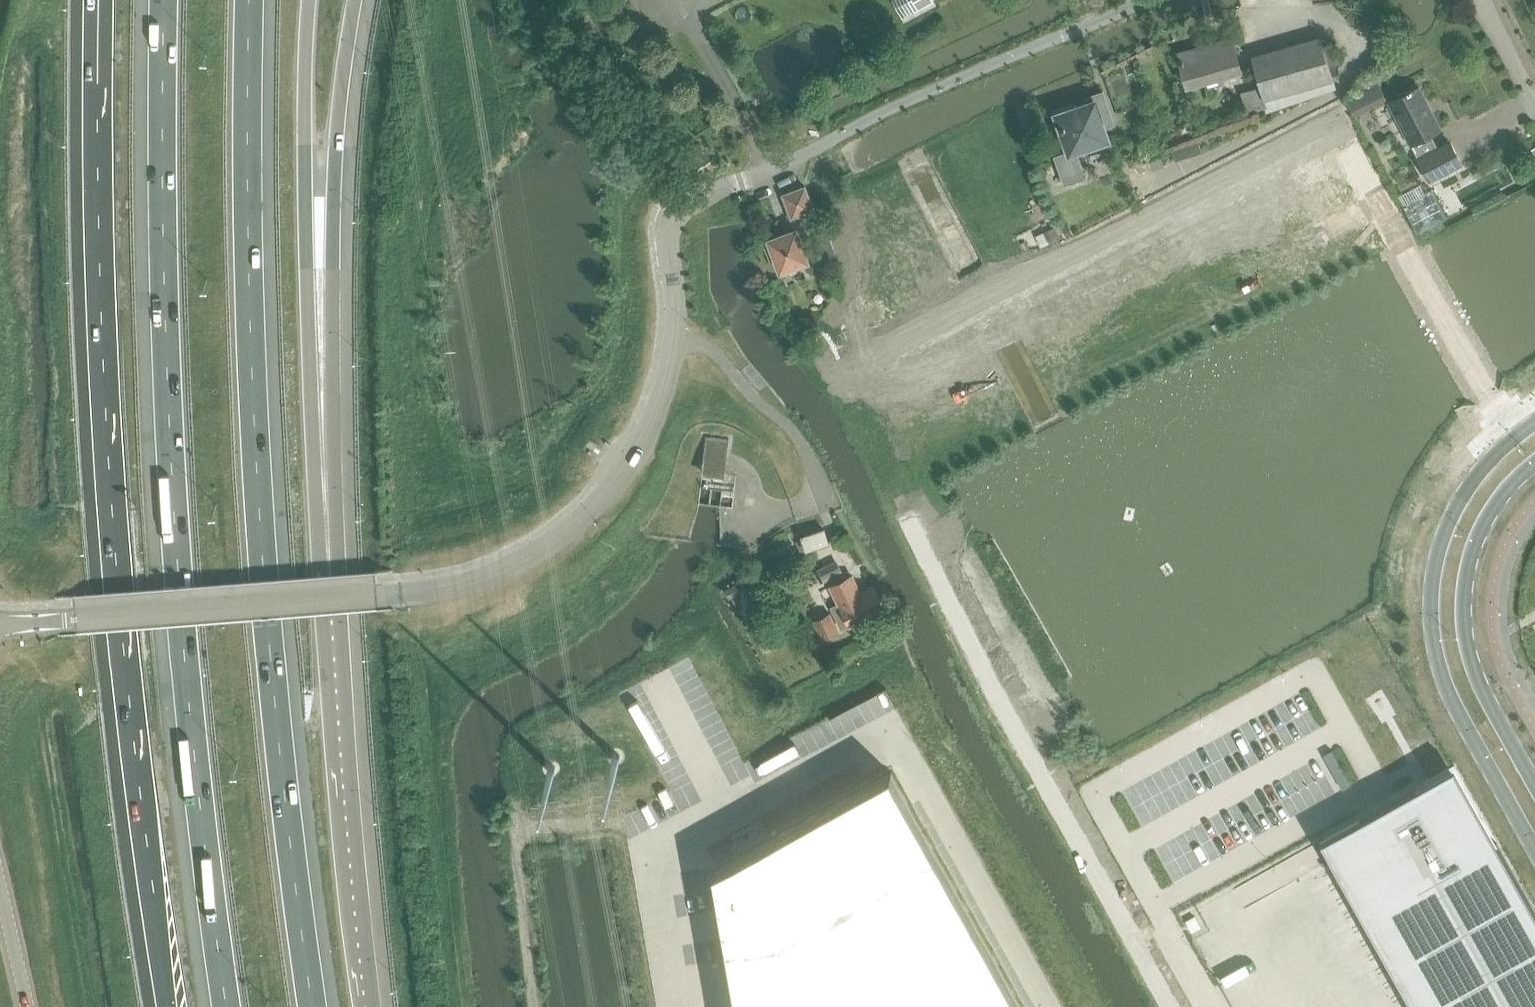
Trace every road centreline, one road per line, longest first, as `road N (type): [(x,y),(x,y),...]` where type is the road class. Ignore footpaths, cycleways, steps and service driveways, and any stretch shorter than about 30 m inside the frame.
road 1 (motorway): [(93,0),(102,457),(130,764),(167,1006)]
road 2 (motorway): [(164,0),(169,444),(179,630),(230,1006)]
road 3 (motorway): [(313,1006),(266,626),(251,0)]
road 4 (unclassified): [(0,624),(469,578),(534,549),(593,504),(637,445),(669,346)]
road 5 (unclassified): [(669,346),(666,240),(673,216),(701,196),(772,172),(895,108),(1158,0)]
road 6 (unclassified): [(1351,112),(816,375),(768,413)]
road 7 (motorway): [(339,579),(315,481),(301,84),(306,0)]
road 8 (motorway): [(339,579),(334,198),(356,0)]
road 9 (tertiary): [(1534,424),(1464,498),(1437,568),(1431,625),(1450,690),(1534,849)]
road 10 (motorway): [(374,1006),(339,579)]
road 11 (tertiary): [(1534,782),(1480,678),(1466,592),(1489,513),(1534,466)]
road 12 (tertiary): [(28,1006),(0,880)]
road 13 (unclassified): [(1534,113),(1477,0)]
road 14 (unclassified): [(669,346),(713,354),(768,413)]
road 15 (unclassified): [(768,413),(793,432),(835,511)]

